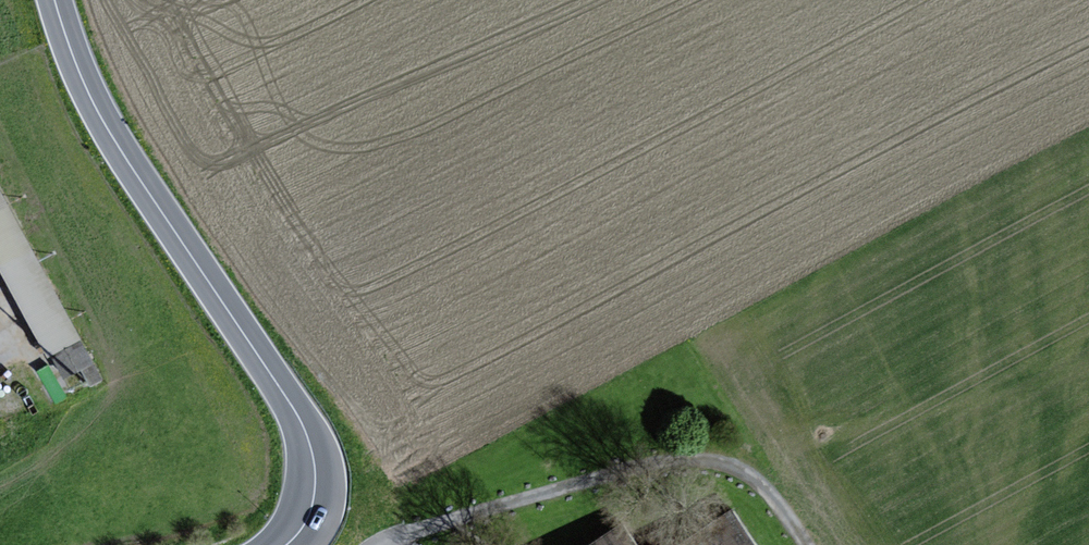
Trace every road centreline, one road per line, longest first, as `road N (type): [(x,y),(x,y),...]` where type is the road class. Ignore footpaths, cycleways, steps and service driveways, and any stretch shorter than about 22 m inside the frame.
road 1 (track): [(941,0),(917,20),(898,148),(920,231),(875,312),(614,475)]
road 2 (tertiary): [(286,544),(314,505),(311,449),(91,98),(55,0)]
road 3 (track): [(799,544),(765,497),(731,470),(693,461),(614,475),(383,544)]

